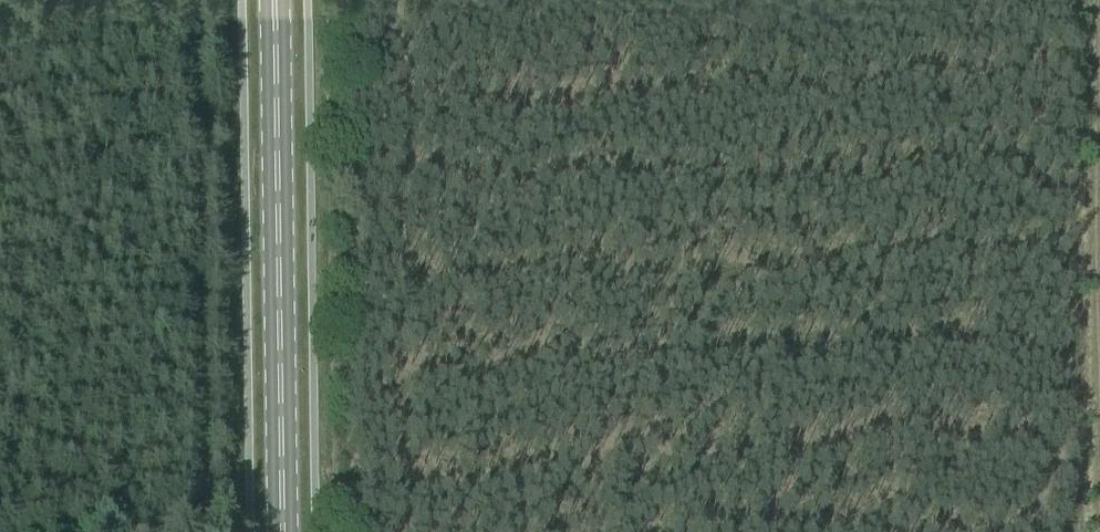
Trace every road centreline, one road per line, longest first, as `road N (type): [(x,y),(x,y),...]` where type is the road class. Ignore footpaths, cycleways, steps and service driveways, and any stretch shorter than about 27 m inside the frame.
road 1 (primary): [(273,531),(275,0)]
road 2 (track): [(1093,0),(1099,271)]

